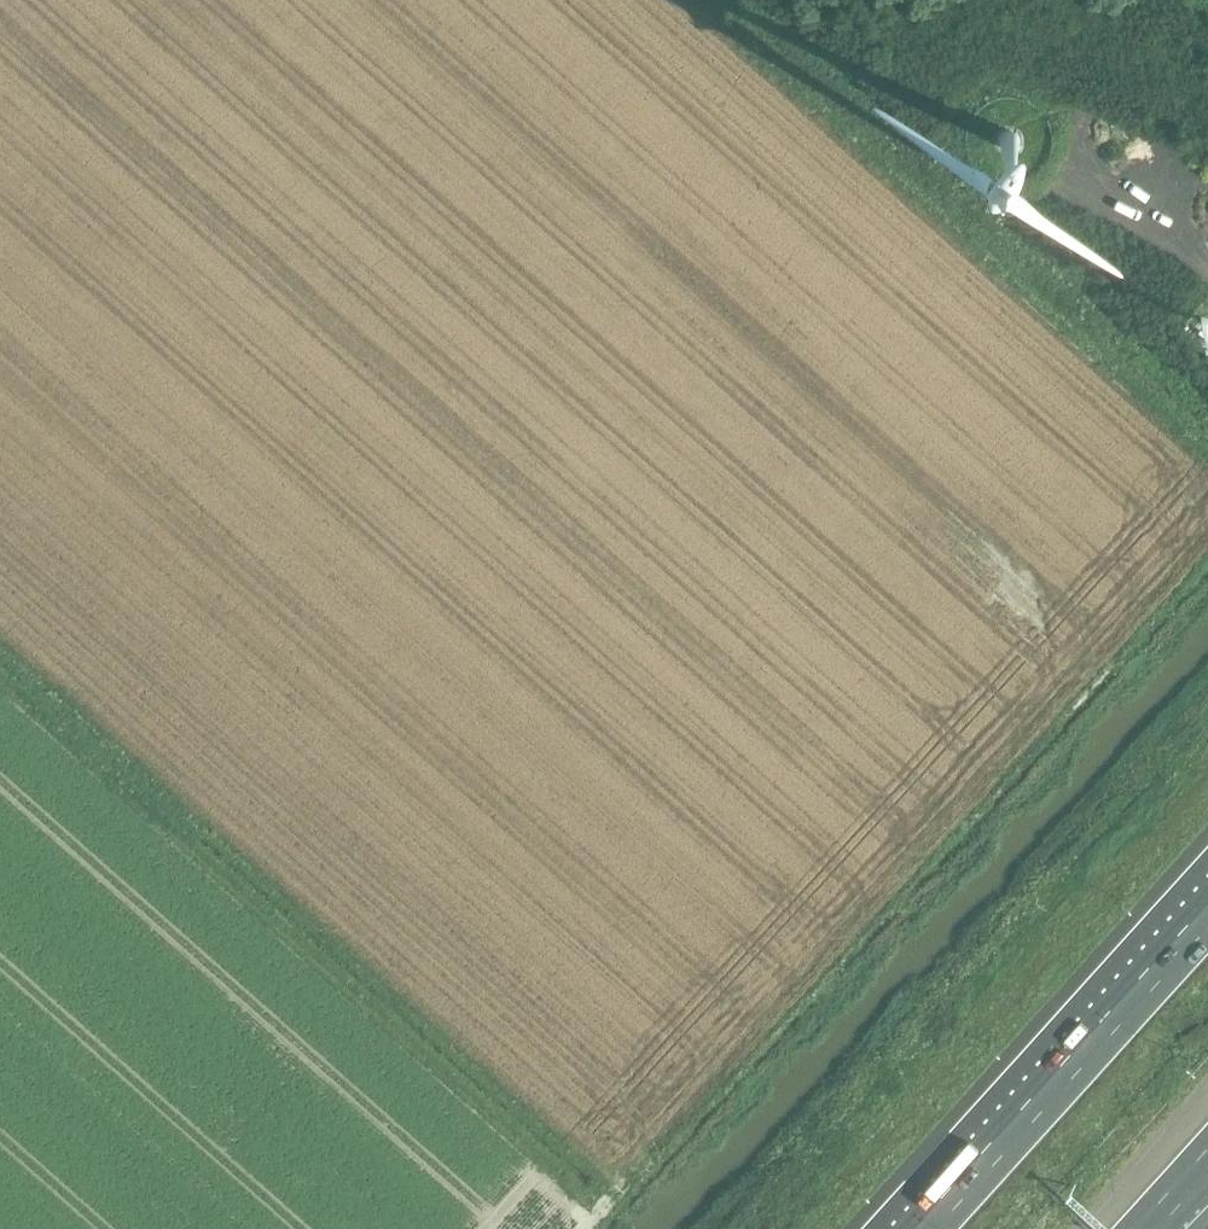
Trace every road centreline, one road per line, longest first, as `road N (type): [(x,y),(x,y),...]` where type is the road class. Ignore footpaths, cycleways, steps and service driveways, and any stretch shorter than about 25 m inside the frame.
road 1 (motorway): [(1207,914),(920,1228)]

